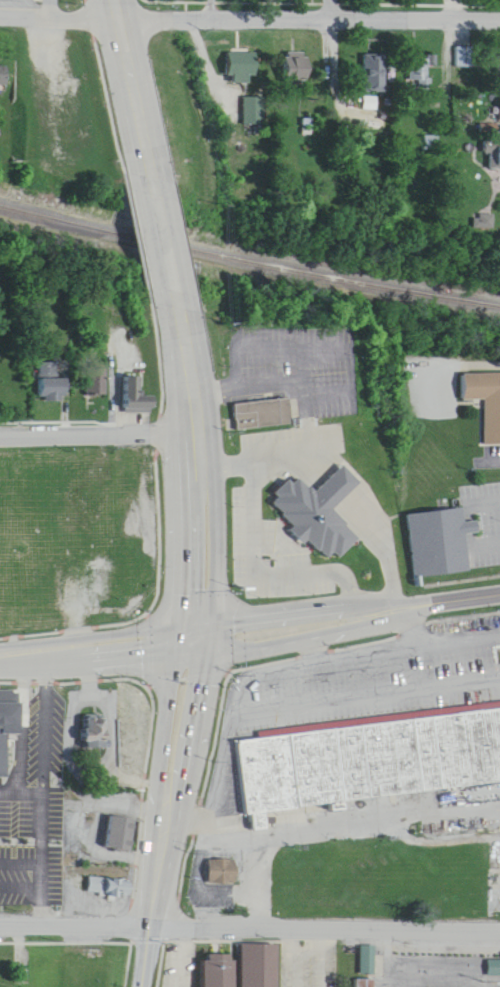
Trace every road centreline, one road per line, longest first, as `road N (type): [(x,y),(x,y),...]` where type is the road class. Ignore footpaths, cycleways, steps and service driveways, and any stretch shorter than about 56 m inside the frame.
road 1 (residential): [(499,7),(0,3)]
road 2 (residential): [(499,917),(0,915)]
road 3 (primary): [(144,986),(197,635)]
road 4 (primary): [(196,418),(149,156)]
road 5 (primary): [(197,635),(196,418)]
road 6 (residential): [(325,216),(324,0)]
road 7 (secondary): [(197,635),(245,649),(349,631),(399,608)]
road 8 (secondary): [(399,608),(342,603),(238,617),(197,635)]
road 9 (secondary): [(0,657),(197,635)]
road 10 (residential): [(0,426),(196,418)]
road 11 (primary): [(149,156),(115,0)]

